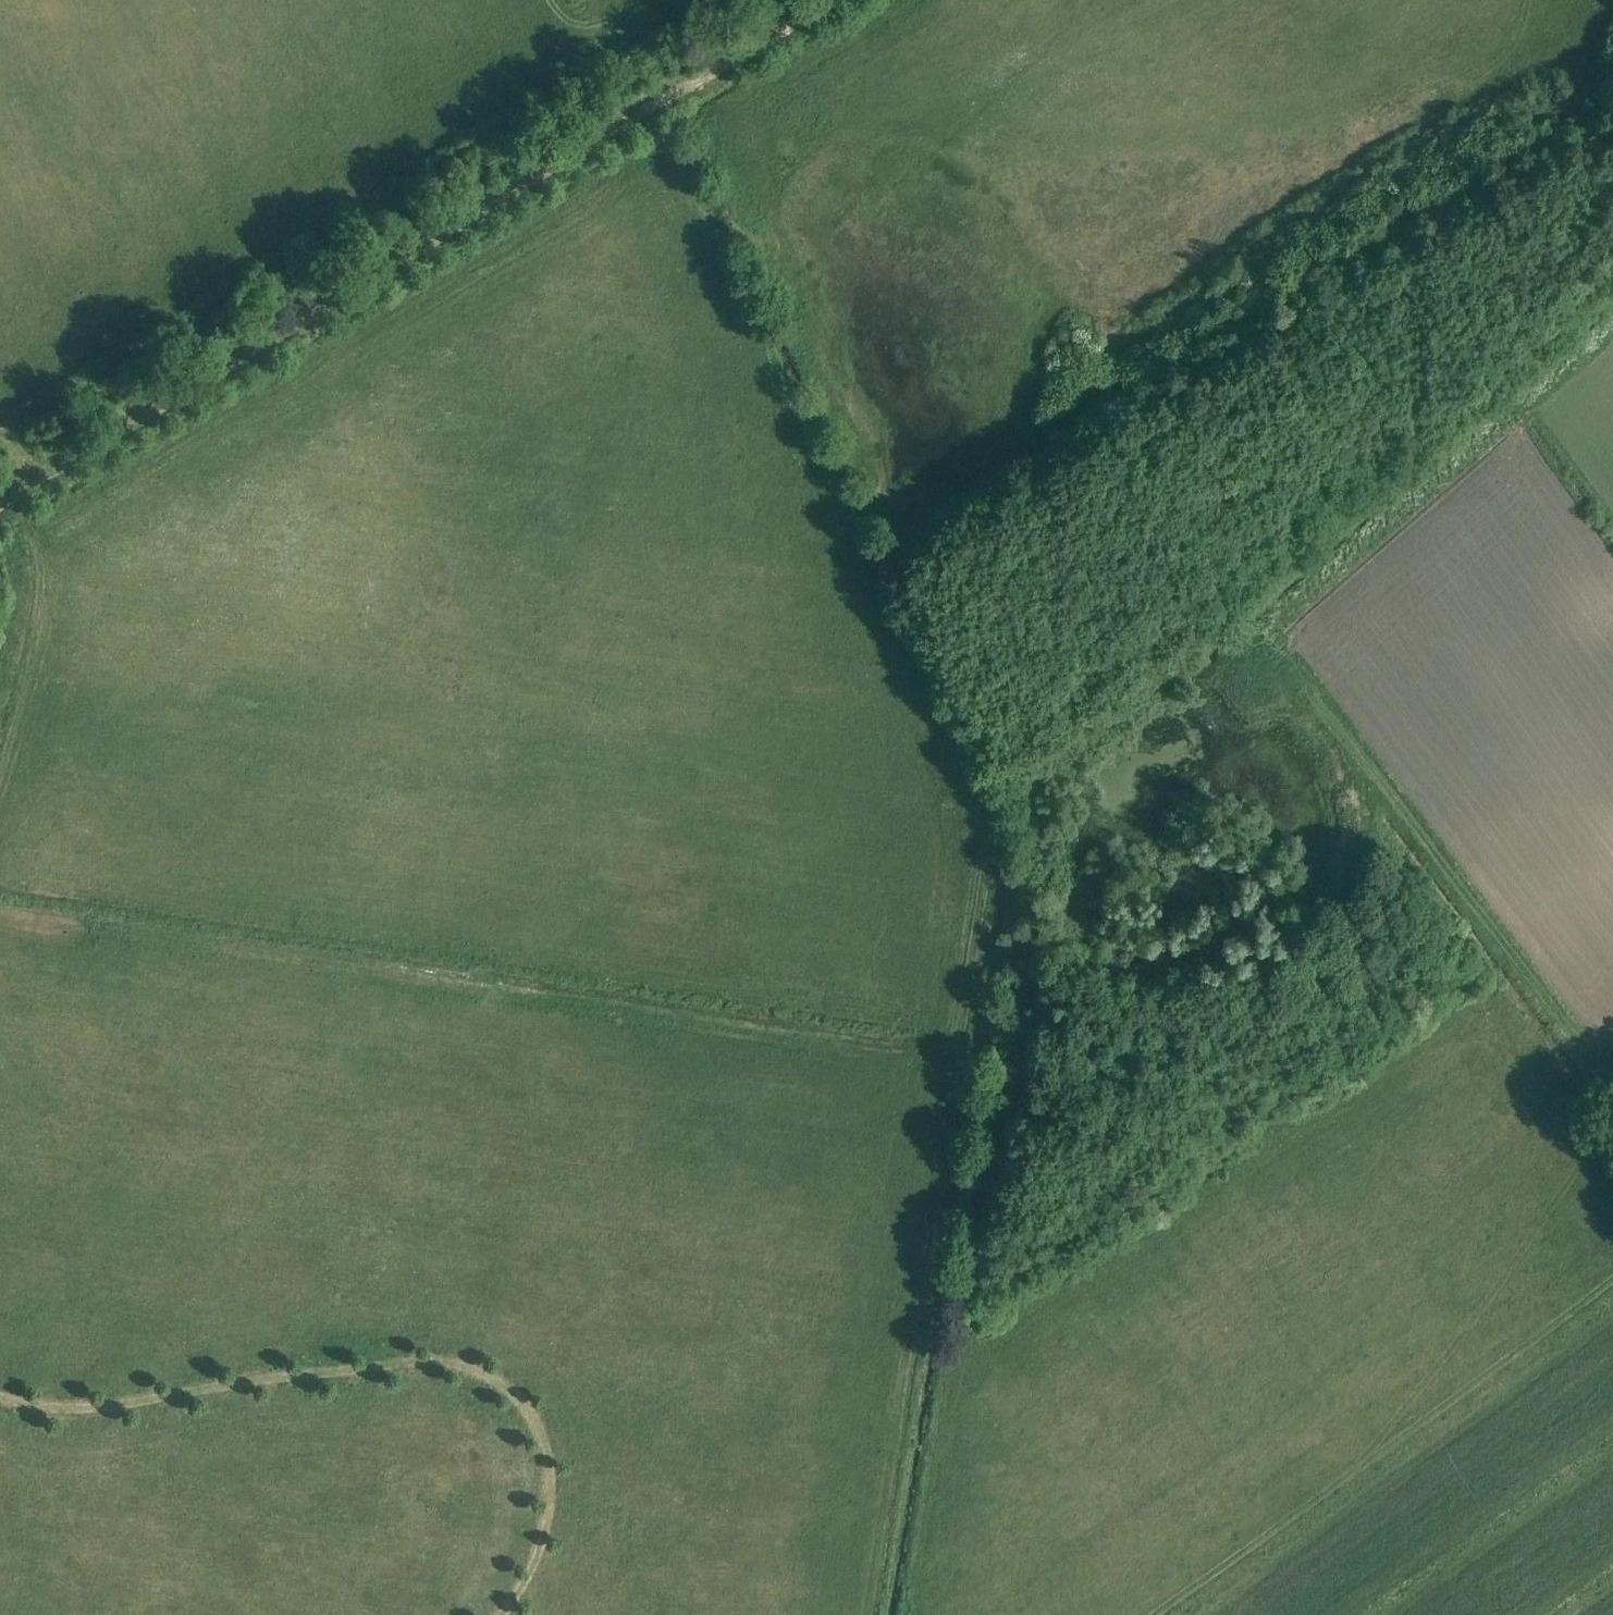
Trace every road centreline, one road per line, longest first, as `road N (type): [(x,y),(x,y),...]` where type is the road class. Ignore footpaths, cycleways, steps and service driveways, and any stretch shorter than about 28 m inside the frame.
road 1 (track): [(21,492),(832,0)]
road 2 (track): [(0,1398),(70,1409),(410,1365),(445,1363),(488,1374),(526,1410),(547,1458),(541,1538),(500,1614)]

